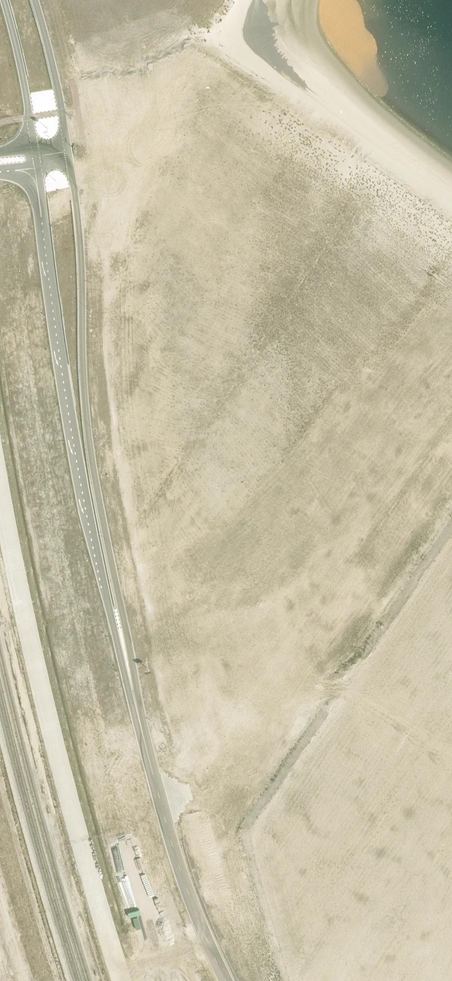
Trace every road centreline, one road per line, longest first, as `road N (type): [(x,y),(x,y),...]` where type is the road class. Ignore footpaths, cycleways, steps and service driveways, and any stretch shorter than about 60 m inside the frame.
road 1 (unclassified): [(0,250),(60,611),(161,980)]
road 2 (unclassified): [(132,682),(88,427),(70,151)]
road 3 (unclassified): [(38,164),(84,477),(132,682)]
road 4 (unclassified): [(227,980),(175,854),(132,682)]
road 5 (unclassified): [(70,151),(35,0)]
road 6 (unclassified): [(4,0),(36,148)]

